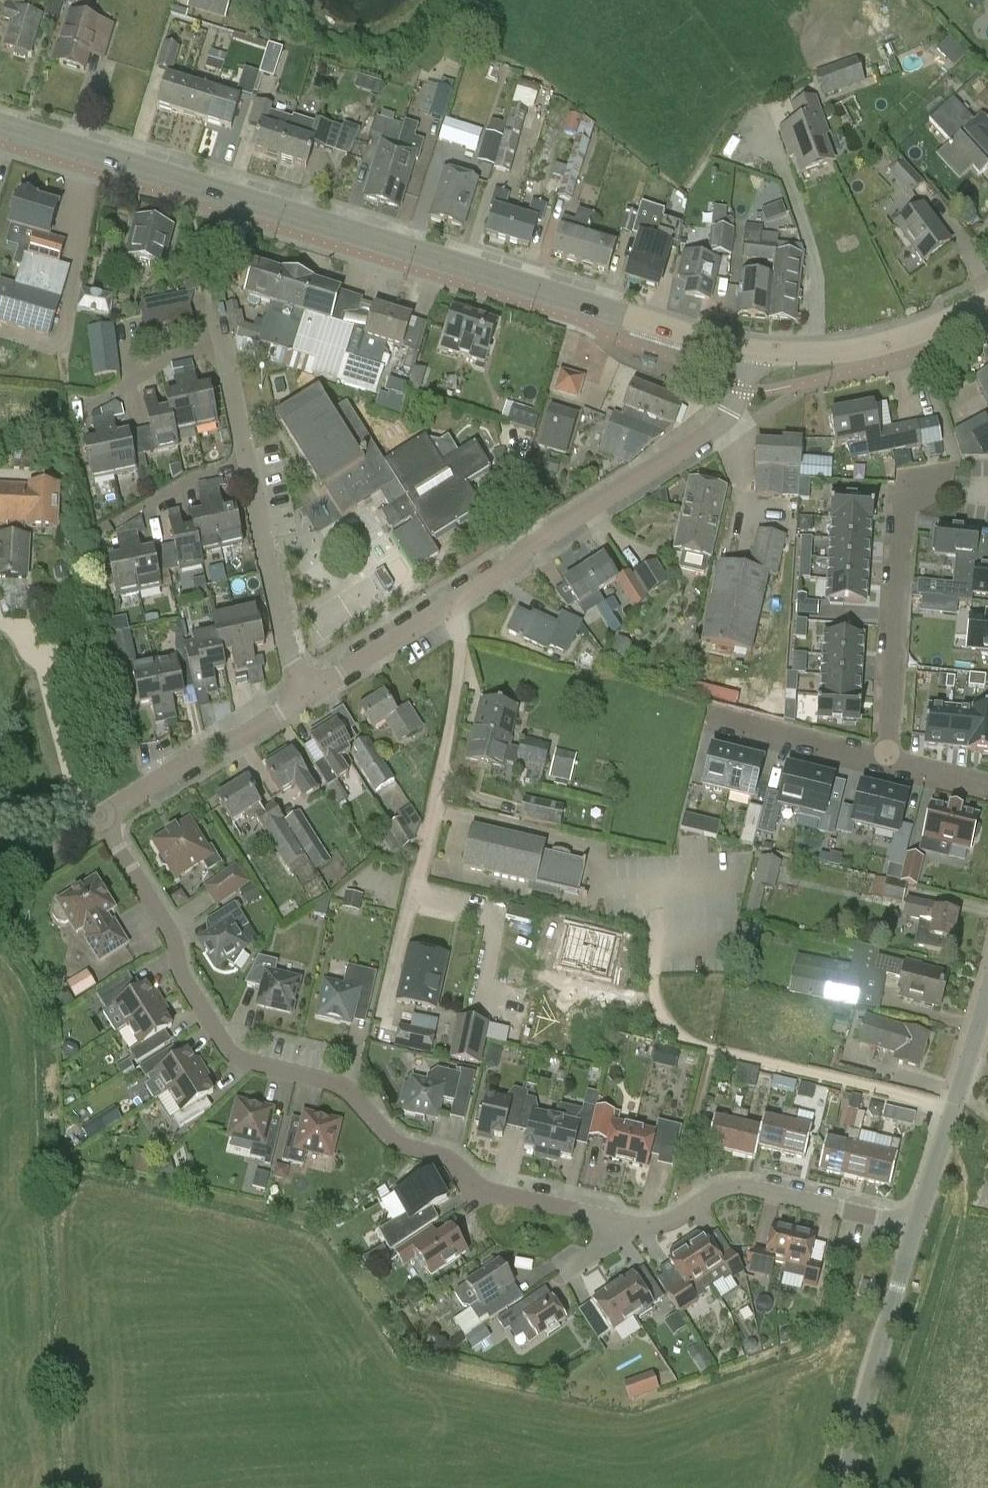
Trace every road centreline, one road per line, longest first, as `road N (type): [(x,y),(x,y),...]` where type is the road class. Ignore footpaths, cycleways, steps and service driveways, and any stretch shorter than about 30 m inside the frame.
road 1 (residential): [(102,814),(174,939),(181,974),(236,1058),(337,1083),(392,1141),(448,1156),(491,1192),(643,1225)]
road 2 (secondary): [(678,334),(0,129)]
road 3 (residential): [(454,606),(462,651),(444,765),(385,1022)]
road 4 (residential): [(454,606),(717,426),(740,388)]
road 5 (residential): [(643,1225),(668,1225),(739,1188),(914,1228)]
road 6 (residential): [(888,762),(910,479)]
road 7 (tertiary): [(845,1487),(914,1228)]
road 8 (tertiary): [(914,1228),(987,984)]
road 9 (secondary): [(749,352),(867,348),(987,300)]
road 10 (residential): [(102,814),(308,695)]
road 11 (residential): [(308,695),(290,661),(250,466)]
road 12 (residential): [(888,762),(710,718)]
road 13 (residential): [(308,695),(454,606)]
road 14 (residential): [(116,527),(199,478),(250,466)]
road 15 (residential): [(93,400),(153,361),(224,345)]
road 16 (residential): [(250,466),(224,345)]
road 17 (residential): [(0,880),(102,814)]

